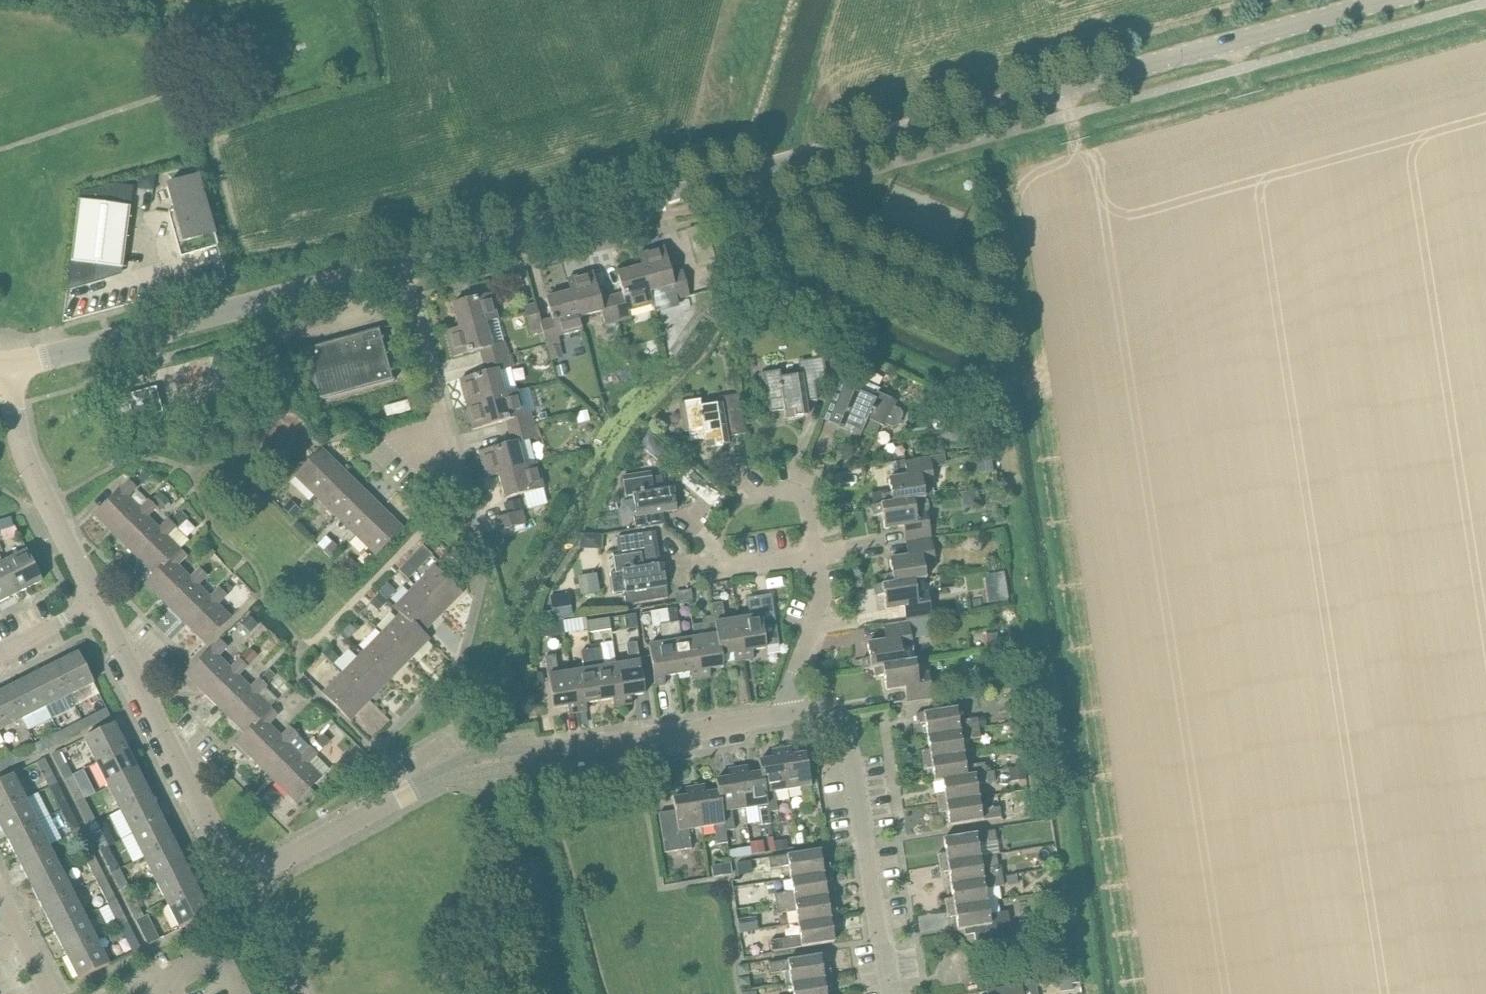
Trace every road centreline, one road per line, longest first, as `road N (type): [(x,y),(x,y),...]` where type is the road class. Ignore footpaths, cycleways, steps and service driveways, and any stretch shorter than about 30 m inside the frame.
road 1 (tertiary): [(1387,0),(596,211)]
road 2 (residential): [(239,879),(465,765),(779,716)]
road 3 (tertiary): [(4,369),(397,265)]
road 4 (residential): [(893,993),(852,760),(821,716),(779,716)]
road 5 (residential): [(239,879),(96,605)]
road 6 (residential): [(96,605),(30,467),(4,369)]
road 7 (residential): [(457,477),(397,265)]
road 8 (tertiary): [(397,265),(596,211)]
road 9 (residential): [(779,716),(821,600),(815,556)]
road 10 (residential): [(815,556),(734,569),(704,534)]

